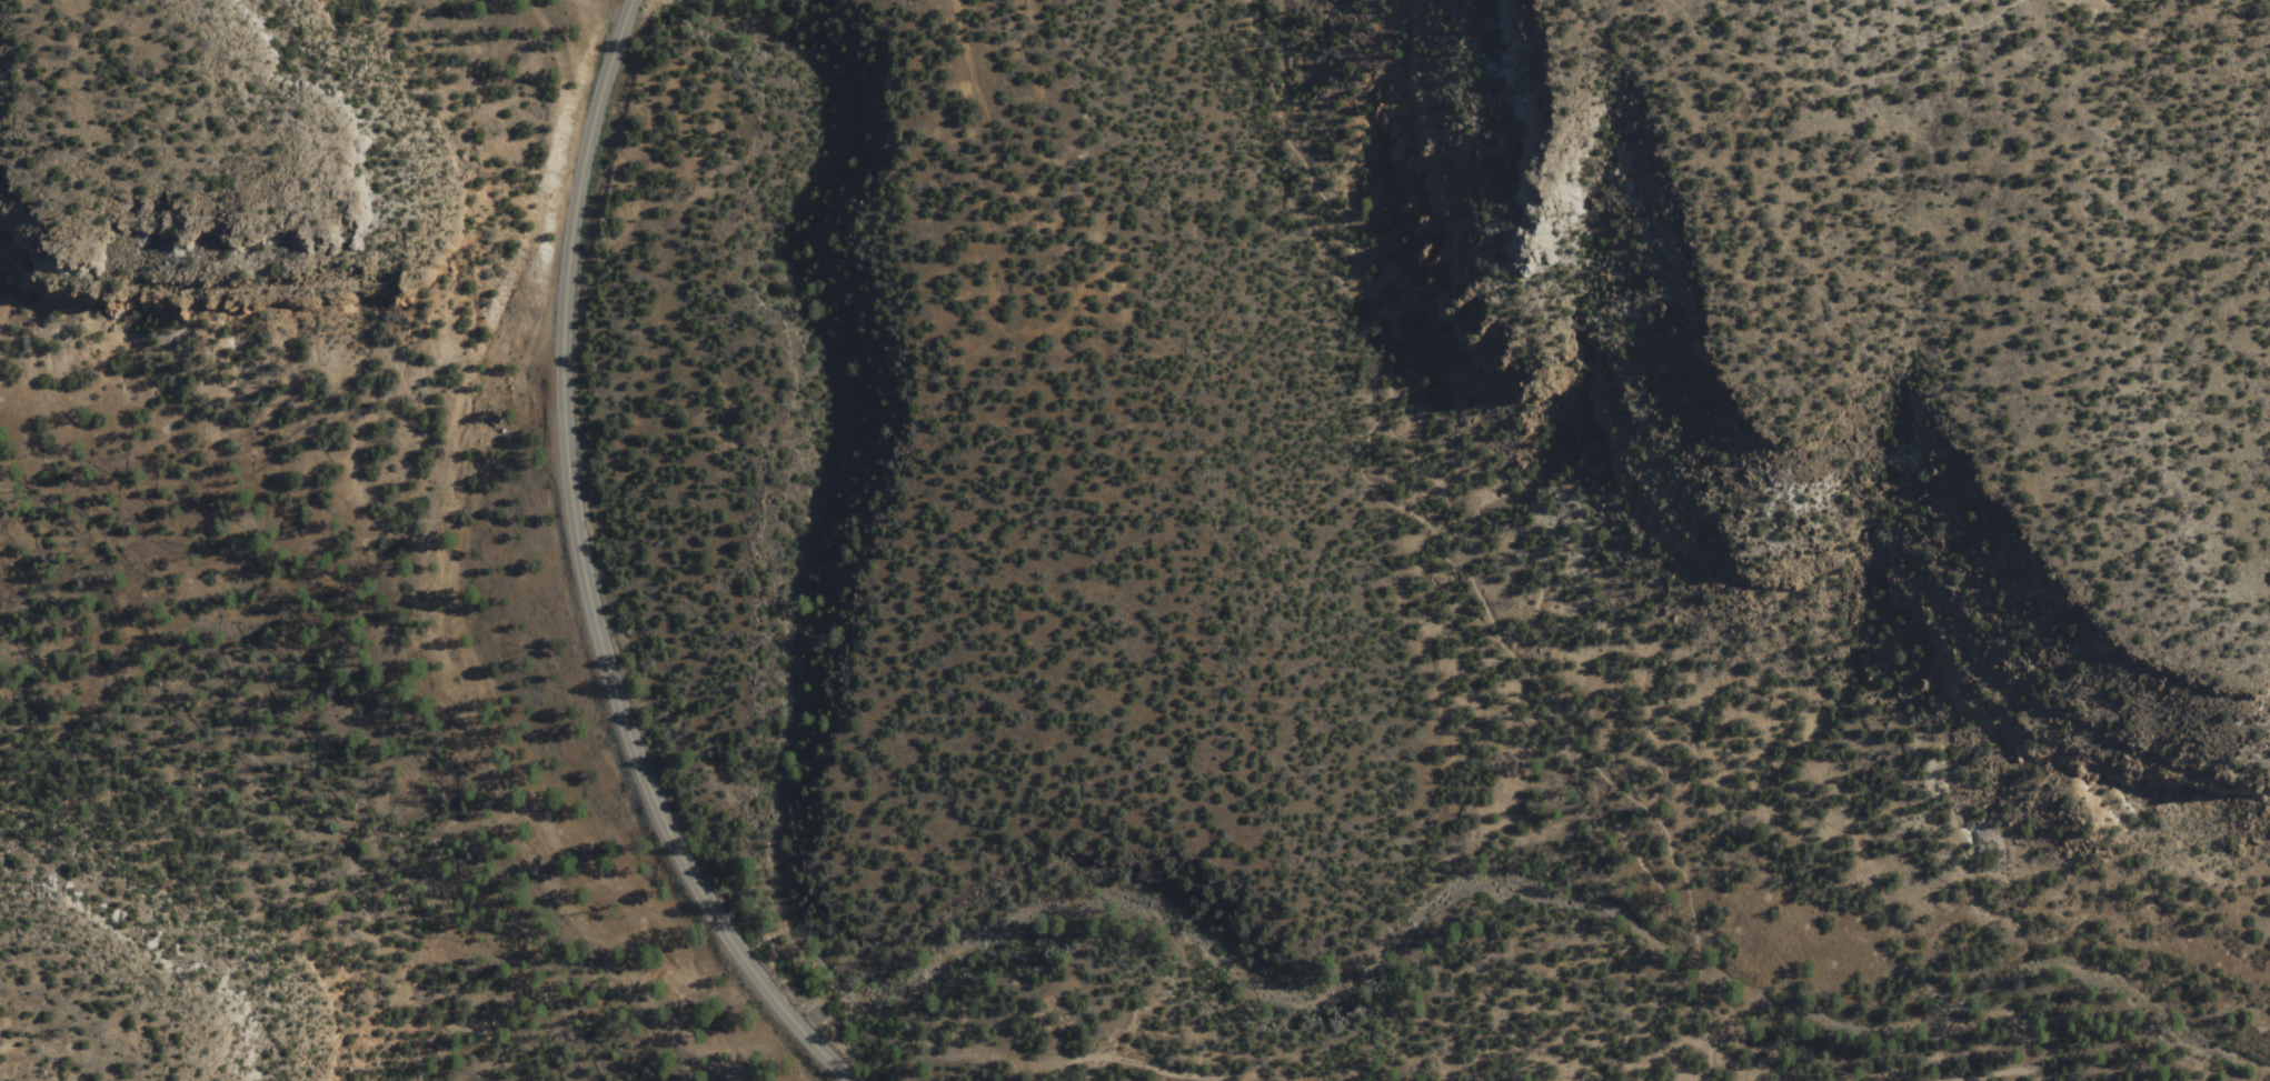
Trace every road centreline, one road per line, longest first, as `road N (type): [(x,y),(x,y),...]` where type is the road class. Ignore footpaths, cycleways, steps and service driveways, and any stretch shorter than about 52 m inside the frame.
road 1 (secondary): [(636,0),(604,84),(571,243),(567,456),(584,565),(625,721),(710,908),(775,998),(851,1080)]

